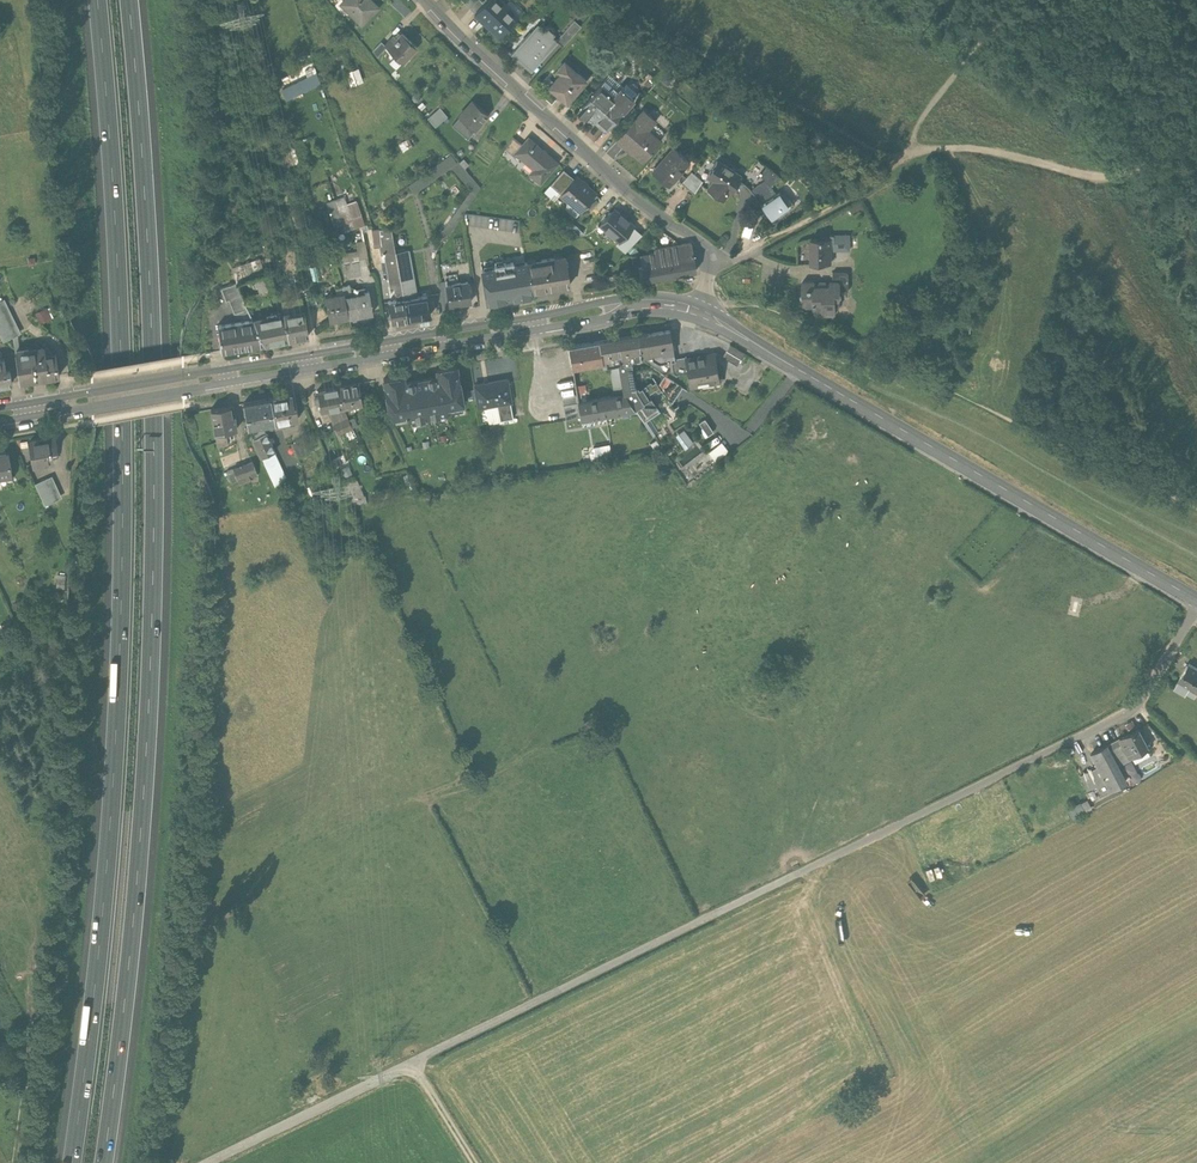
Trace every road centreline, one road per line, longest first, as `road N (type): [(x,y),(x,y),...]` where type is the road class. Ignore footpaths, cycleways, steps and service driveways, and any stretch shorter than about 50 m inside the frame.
road 1 (motorway): [(94,0),(110,153),(122,446),(117,738),(93,1017),(70,1162)]
road 2 (motorway): [(103,1162),(147,743),(154,449),(144,147),(127,0)]
road 3 (secondary): [(0,414),(619,307),(698,312)]
road 4 (secondary): [(698,312),(1196,600)]
road 5 (residential): [(698,312),(711,265),(707,246),(638,201),(425,0)]
road 6 (track): [(624,0),(685,48),(897,168)]
road 7 (track): [(911,151),(1108,164),(1196,146)]
road 8 (track): [(955,149),(1003,234),(1005,293),(978,370),(989,406)]
road 9 (track): [(1057,0),(984,43),(921,120),(897,168)]
road 10 (track): [(897,168),(752,252)]
road 11 (track): [(411,1061),(475,1162)]

